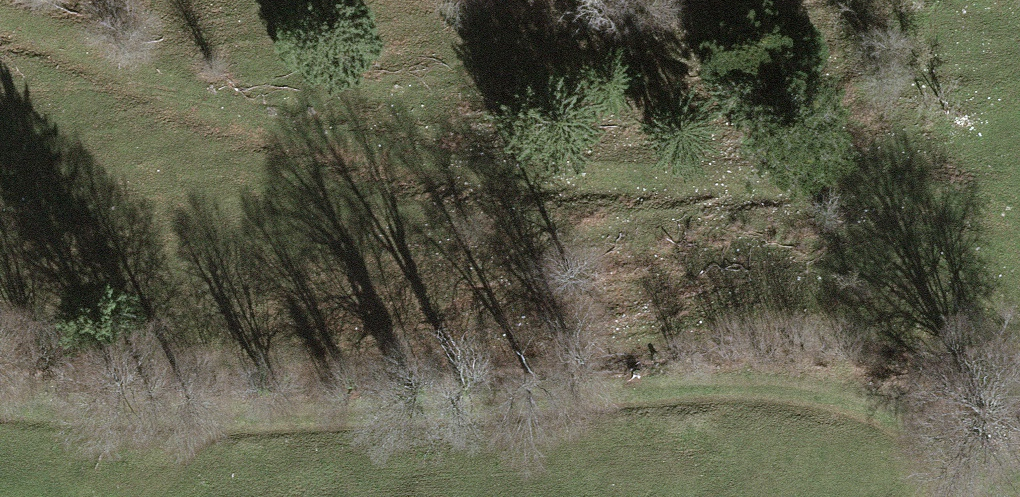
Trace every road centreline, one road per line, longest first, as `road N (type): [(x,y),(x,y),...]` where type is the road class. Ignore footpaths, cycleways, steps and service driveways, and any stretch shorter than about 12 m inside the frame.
road 1 (track): [(1019,235),(858,192),(440,173),(290,135),(0,16)]
road 2 (track): [(952,494),(936,452),(906,426),(784,387),(171,412),(0,399)]

